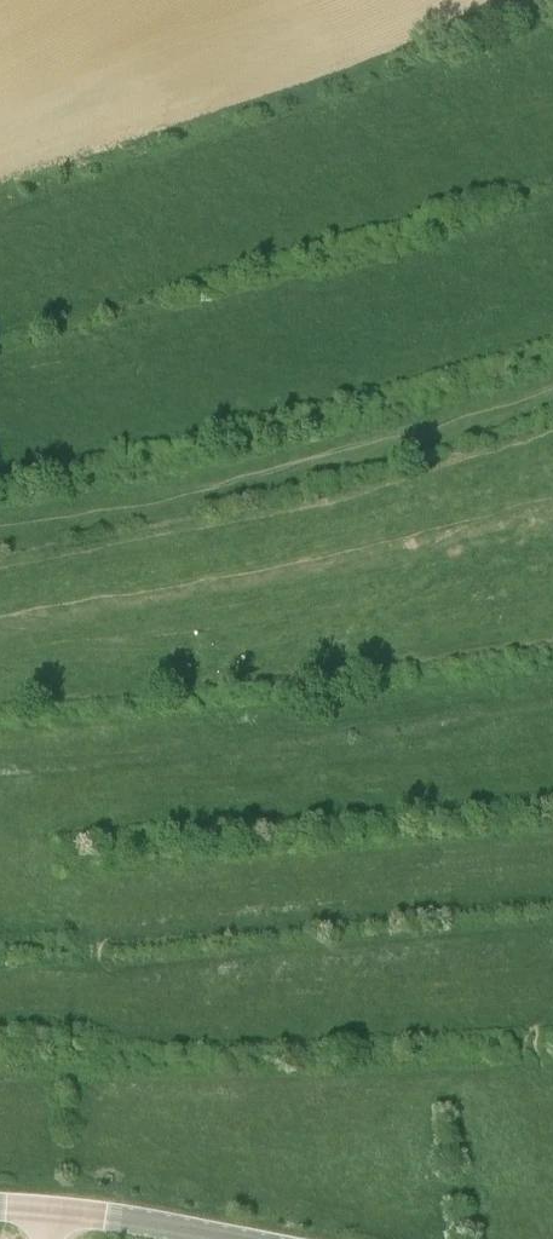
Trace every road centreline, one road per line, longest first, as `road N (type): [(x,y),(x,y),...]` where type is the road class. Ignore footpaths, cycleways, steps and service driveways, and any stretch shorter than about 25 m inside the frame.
road 1 (tertiary): [(45,1210),(244,1238)]

